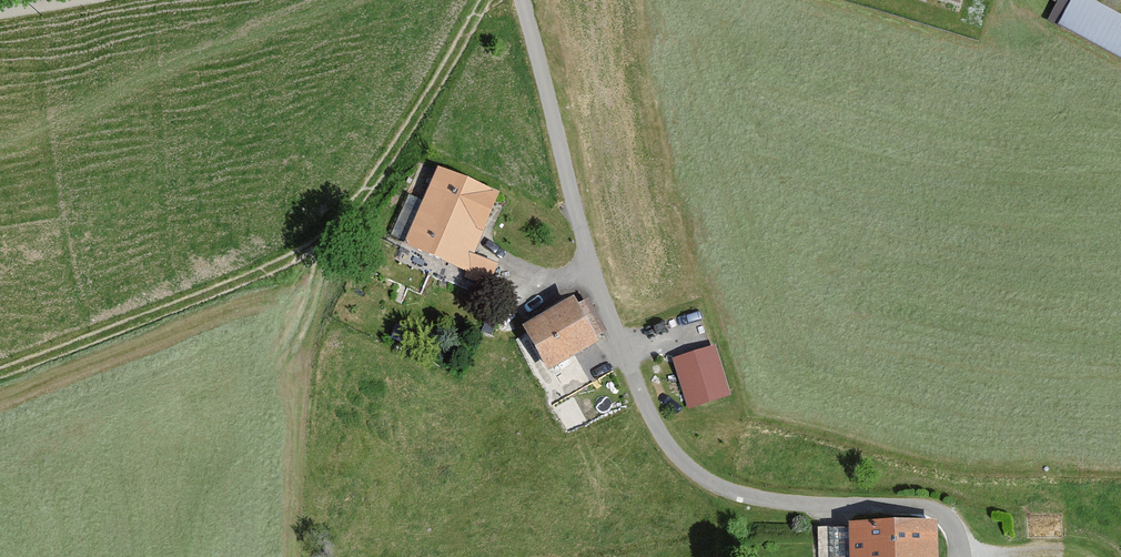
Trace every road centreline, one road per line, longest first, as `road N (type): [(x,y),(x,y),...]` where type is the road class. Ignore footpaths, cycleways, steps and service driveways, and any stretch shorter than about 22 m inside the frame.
road 1 (residential): [(520,0),(586,262),(664,454),(743,501),(939,517),(966,556)]
road 2 (track): [(0,371),(274,266),(330,237),(360,202),(485,0)]

